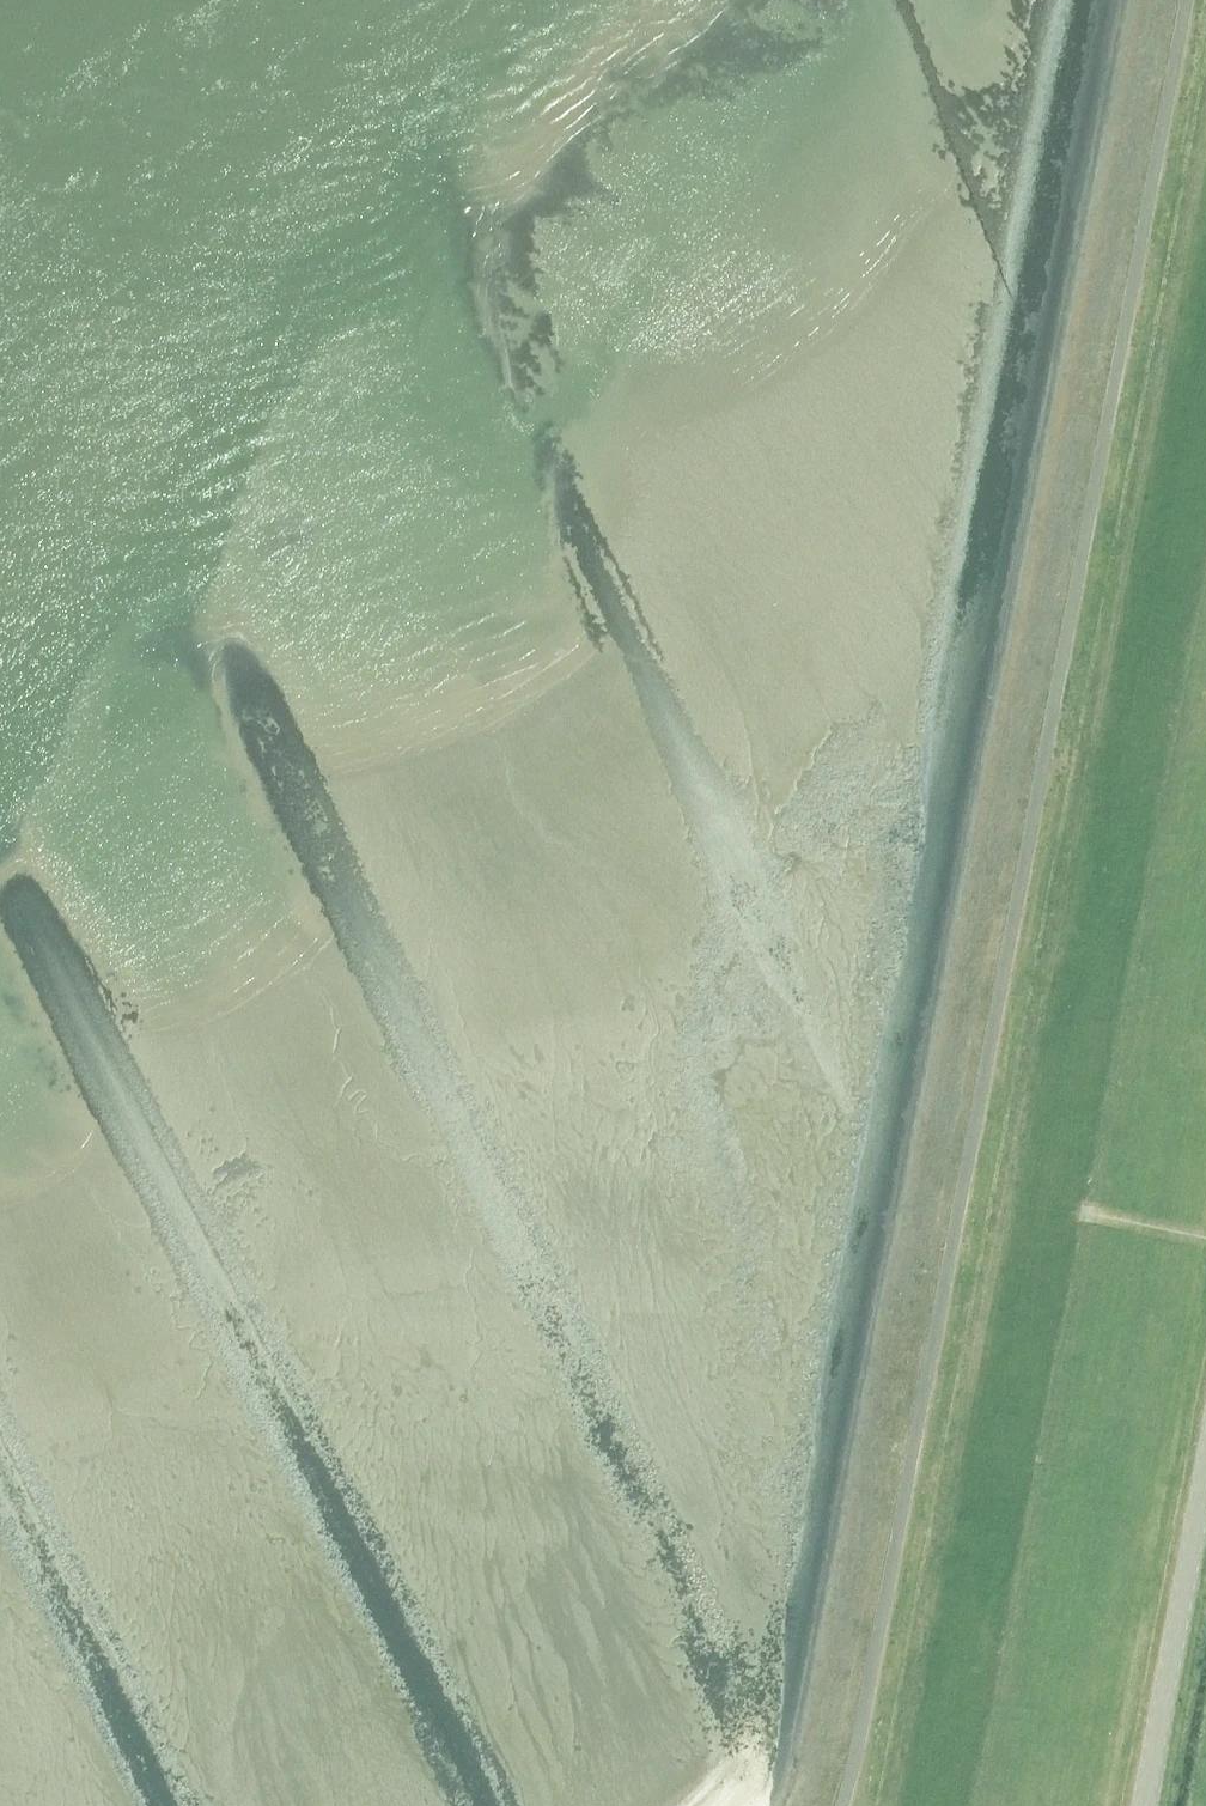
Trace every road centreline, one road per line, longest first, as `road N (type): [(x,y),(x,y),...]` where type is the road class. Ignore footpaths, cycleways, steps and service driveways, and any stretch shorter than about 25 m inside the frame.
road 1 (tertiary): [(1142,1805),(1205,1467)]

